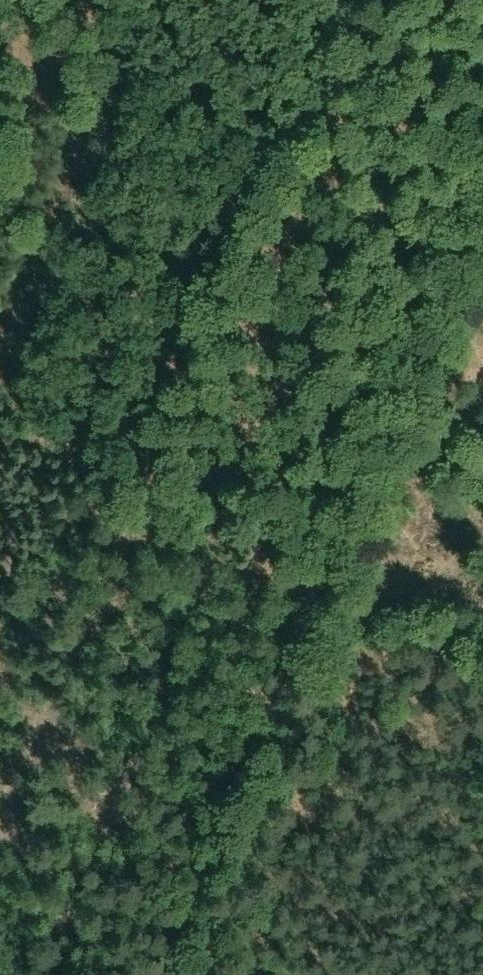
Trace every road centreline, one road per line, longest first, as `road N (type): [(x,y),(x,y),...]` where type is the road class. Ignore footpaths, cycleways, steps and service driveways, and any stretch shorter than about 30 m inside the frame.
road 1 (track): [(150,974),(297,595),(370,631),(482,669)]

